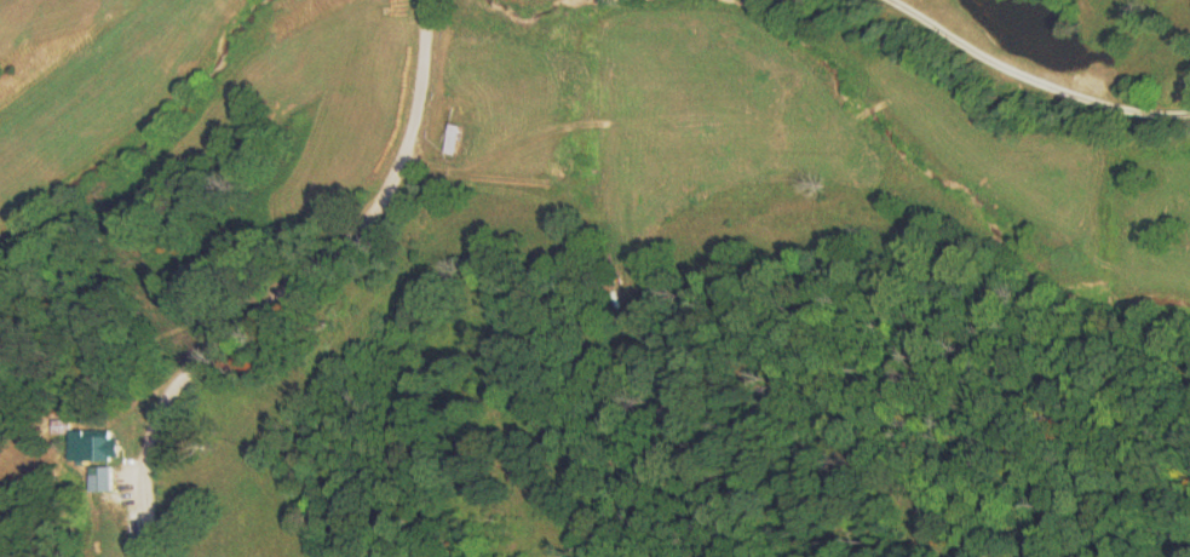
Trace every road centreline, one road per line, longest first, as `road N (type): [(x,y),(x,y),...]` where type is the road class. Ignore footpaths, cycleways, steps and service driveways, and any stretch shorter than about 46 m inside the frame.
road 1 (residential): [(245,556),(260,430),(432,185),(482,34)]

